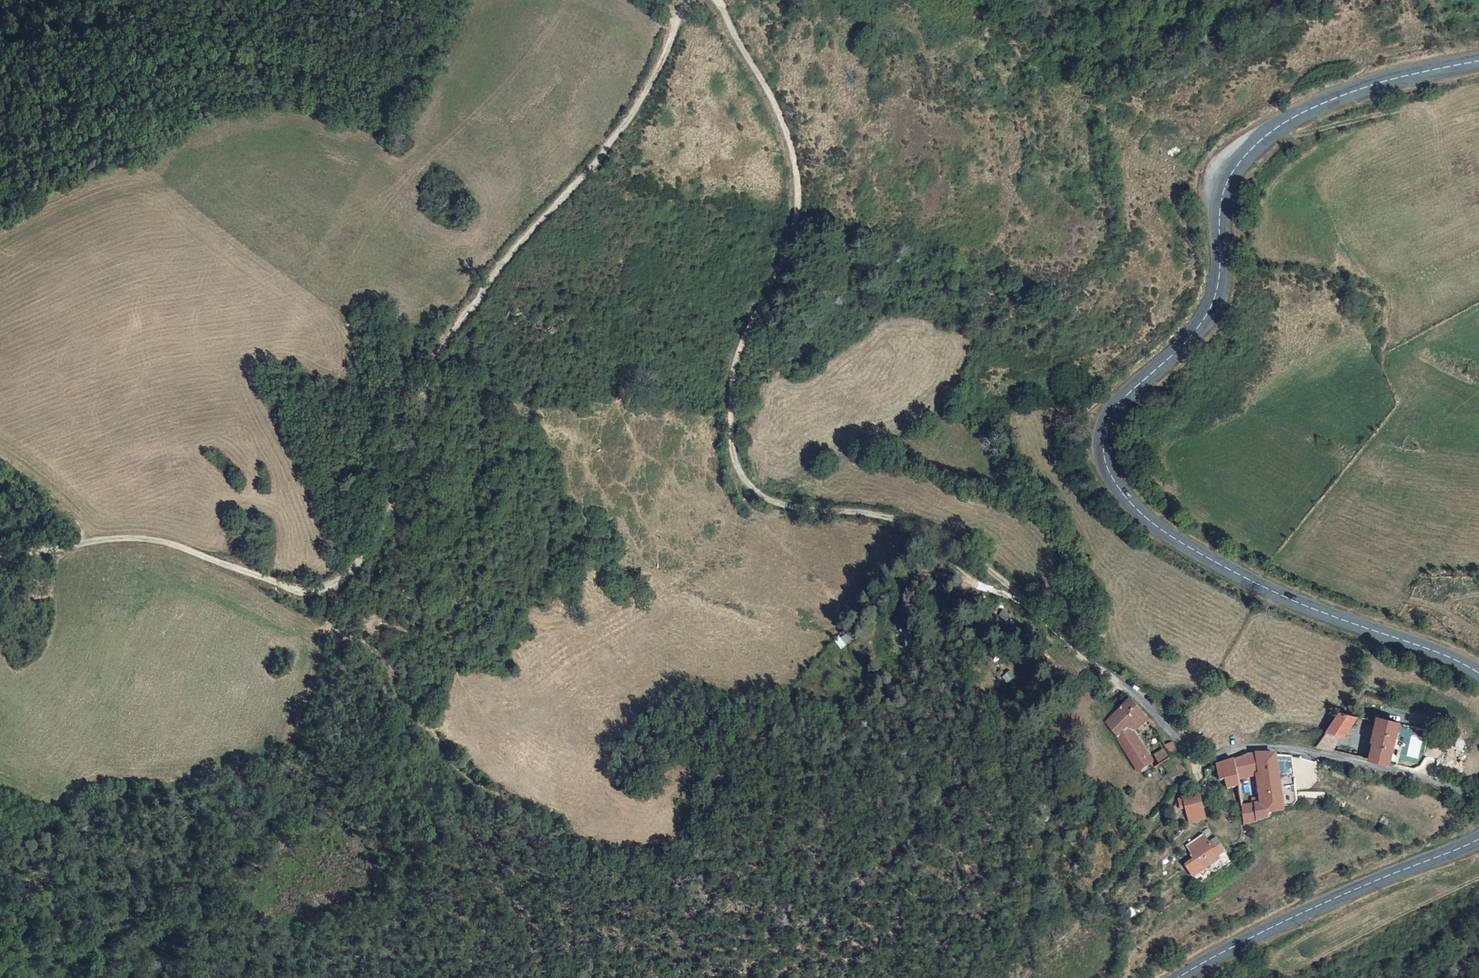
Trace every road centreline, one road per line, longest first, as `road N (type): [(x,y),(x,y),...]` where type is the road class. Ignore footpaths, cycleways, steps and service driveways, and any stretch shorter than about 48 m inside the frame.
road 1 (secondary): [(1478,61),(1387,81),(1299,115),(1262,139),(1223,191),(1220,286),(1206,316),(1117,406),(1104,440),(1116,485),(1185,544),(1311,608),(1478,673)]
road 2 (track): [(0,556),(147,539),(317,589),(360,558),(409,471),(432,378),(460,315),(620,136),(691,0)]
road 3 (track): [(716,0),(788,134),(799,188),(796,231),(739,342),(729,388),(733,464),(754,487),(948,534),(1120,684)]
road 4 (unclassified): [(1120,684),(1202,761),(1256,746),(1299,751),(1478,795)]
road 5 (secondary): [(1478,835),(1225,949),(1181,977)]

